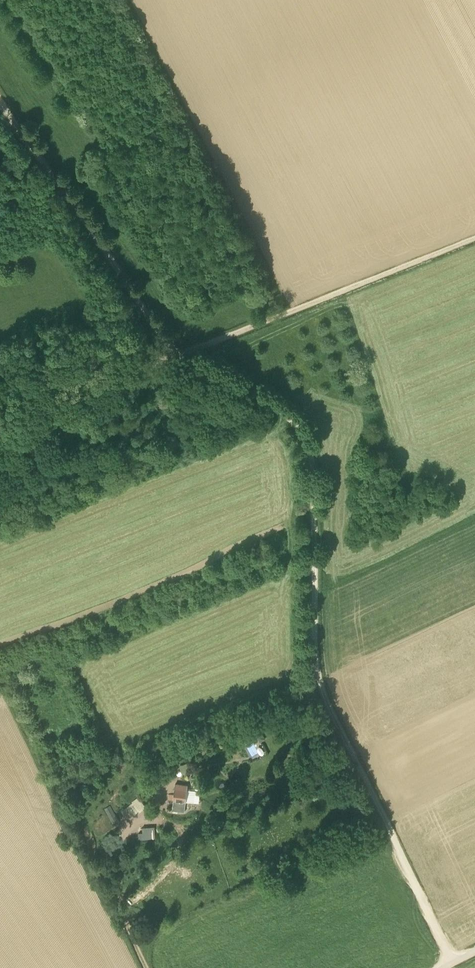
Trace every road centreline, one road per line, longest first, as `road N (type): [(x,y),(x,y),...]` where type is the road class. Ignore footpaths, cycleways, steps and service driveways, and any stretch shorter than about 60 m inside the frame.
road 1 (track): [(0,104),(167,345),(283,413),(308,443),(319,688),(453,963)]
road 2 (track): [(0,426),(474,238)]
road 3 (track): [(167,788),(122,837),(112,860),(117,897),(146,967)]

